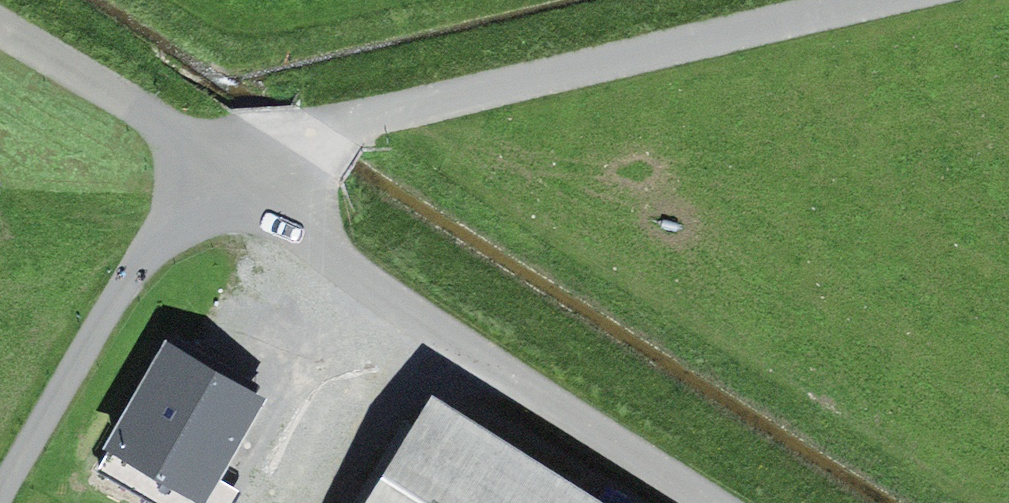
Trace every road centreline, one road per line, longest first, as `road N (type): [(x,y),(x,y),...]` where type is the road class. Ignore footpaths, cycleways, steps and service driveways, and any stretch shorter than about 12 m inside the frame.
road 1 (track): [(884,0),(337,126),(228,178)]
road 2 (unclassified): [(228,178),(409,313),(709,502)]
road 3 (unclassified): [(228,178),(115,295),(0,496)]
road 4 (unclassified): [(228,178),(148,117),(0,30)]

